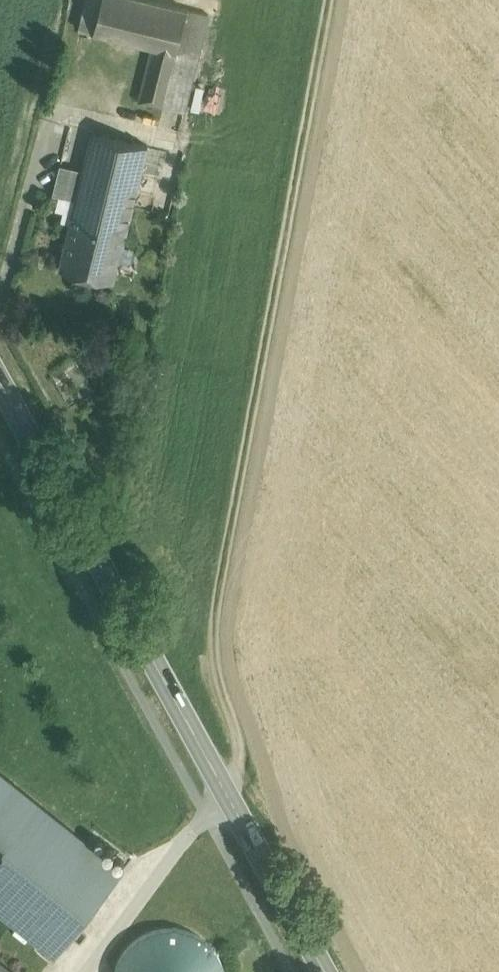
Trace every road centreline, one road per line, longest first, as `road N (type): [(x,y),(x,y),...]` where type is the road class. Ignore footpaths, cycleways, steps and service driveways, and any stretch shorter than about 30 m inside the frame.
road 1 (track): [(325,0),(213,616),(238,751),(226,787)]
road 2 (secondary): [(0,378),(328,971)]

